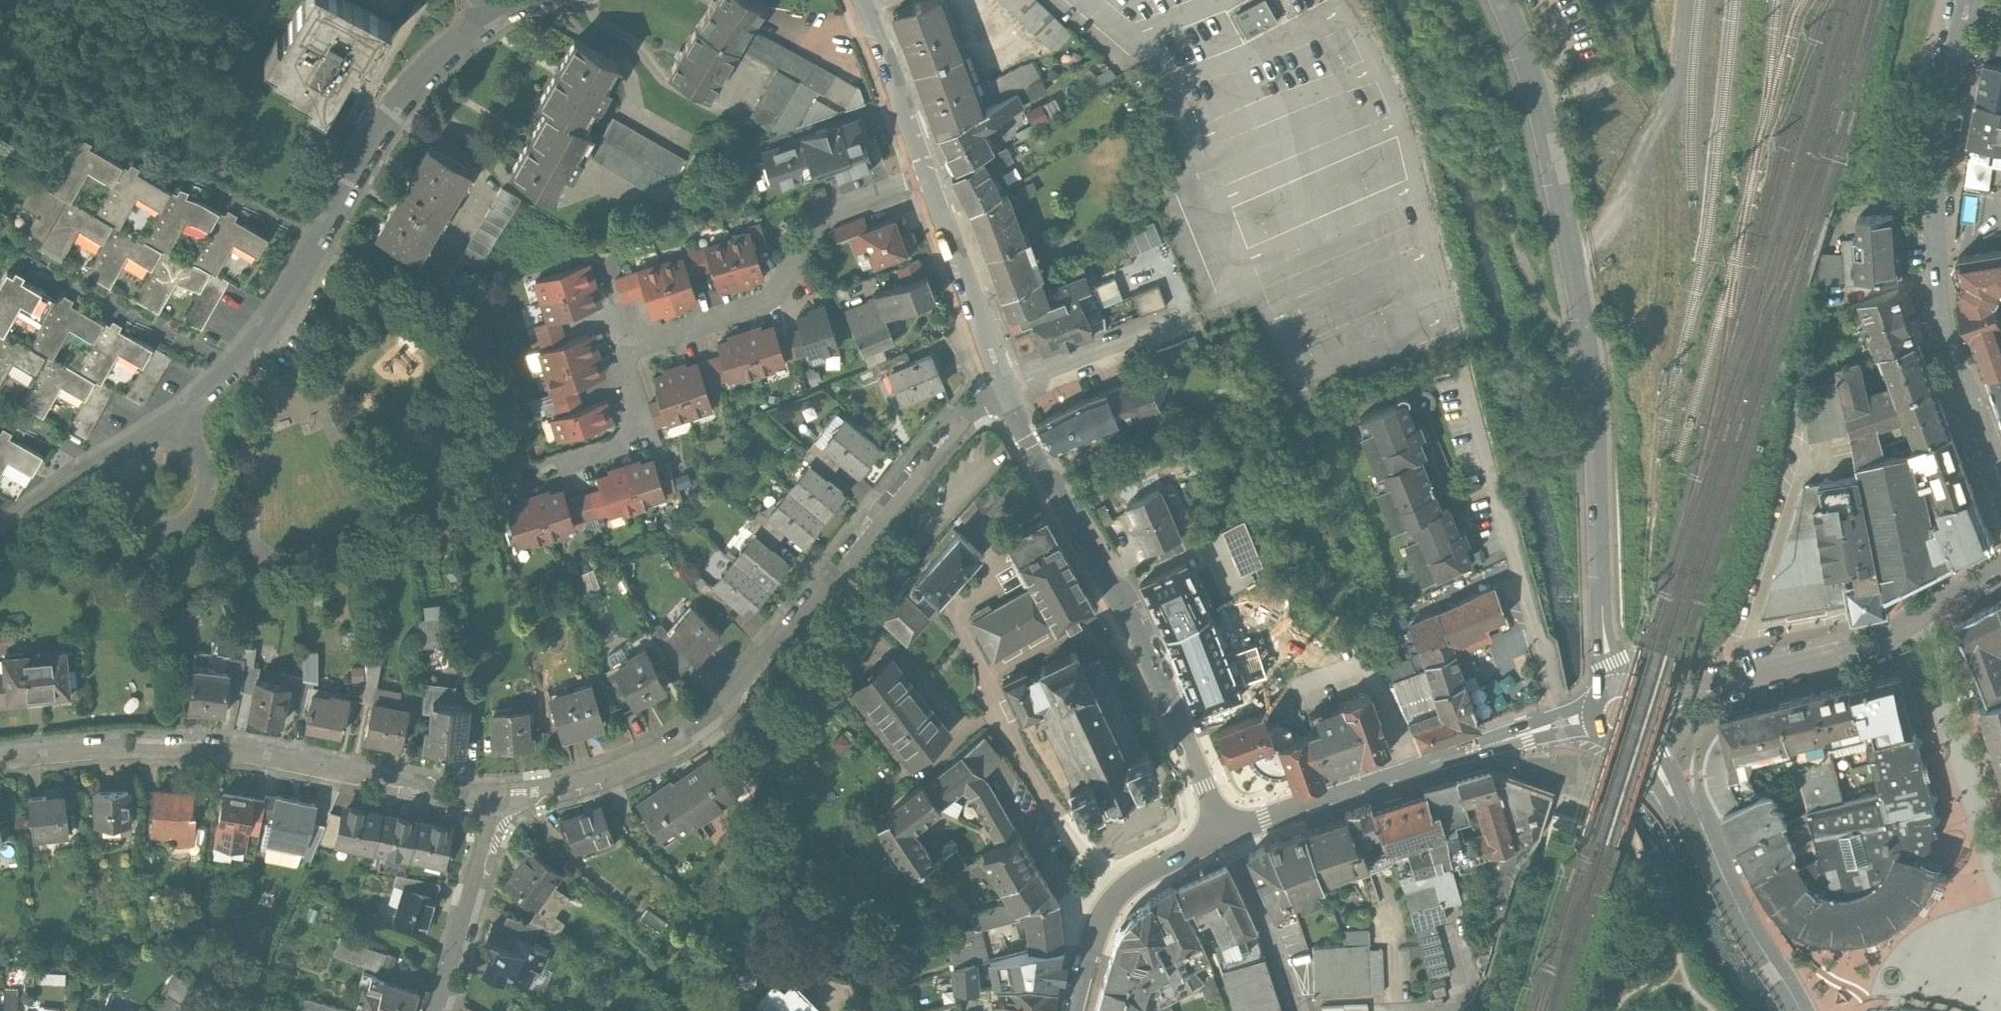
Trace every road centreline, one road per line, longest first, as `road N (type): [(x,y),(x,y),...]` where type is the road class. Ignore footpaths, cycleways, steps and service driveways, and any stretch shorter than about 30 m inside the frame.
road 1 (unclassified): [(1622,719),(1582,294),(1550,141),(1493,0)]
road 2 (residential): [(505,817),(605,799),(709,744),(769,686),(918,502),(978,436),(1005,419)]
road 3 (unclassified): [(2000,532),(1949,389),(1928,261),(1932,175),(1975,0)]
road 4 (residential): [(496,42),(415,111),(381,154),(275,343),(239,387),(172,441)]
road 5 (residential): [(0,768),(160,760),(505,817)]
road 6 (residential): [(1230,867),(1139,662),(1005,419)]
road 7 (tertiary): [(1601,752),(1230,867)]
road 8 (unclassified): [(2000,604),(1909,649),(1867,681),(1656,733)]
road 9 (residential): [(935,210),(825,254),(783,322),(756,341),(638,380)]
road 10 (tertiary): [(1648,771),(1773,1010)]
road 11 (residential): [(106,473),(144,541),(188,539),(202,523),(204,486),(172,441)]
road 12 (residential): [(935,210),(855,0)]
road 13 (residential): [(1005,419),(935,210)]
road 14 (residential): [(1005,419),(1196,346)]
road 15 (residential): [(446,1010),(505,817)]
road 16 (residential): [(638,380),(632,393),(643,445),(635,461),(609,479),(533,505)]
road 17 (residential): [(1102,959),(998,796)]
road 18 (residential): [(1230,867),(1149,901),(1120,926),(1102,959)]
road 19 (residential): [(1230,867),(1292,1010)]
road 20 (residential): [(106,473),(0,545)]

